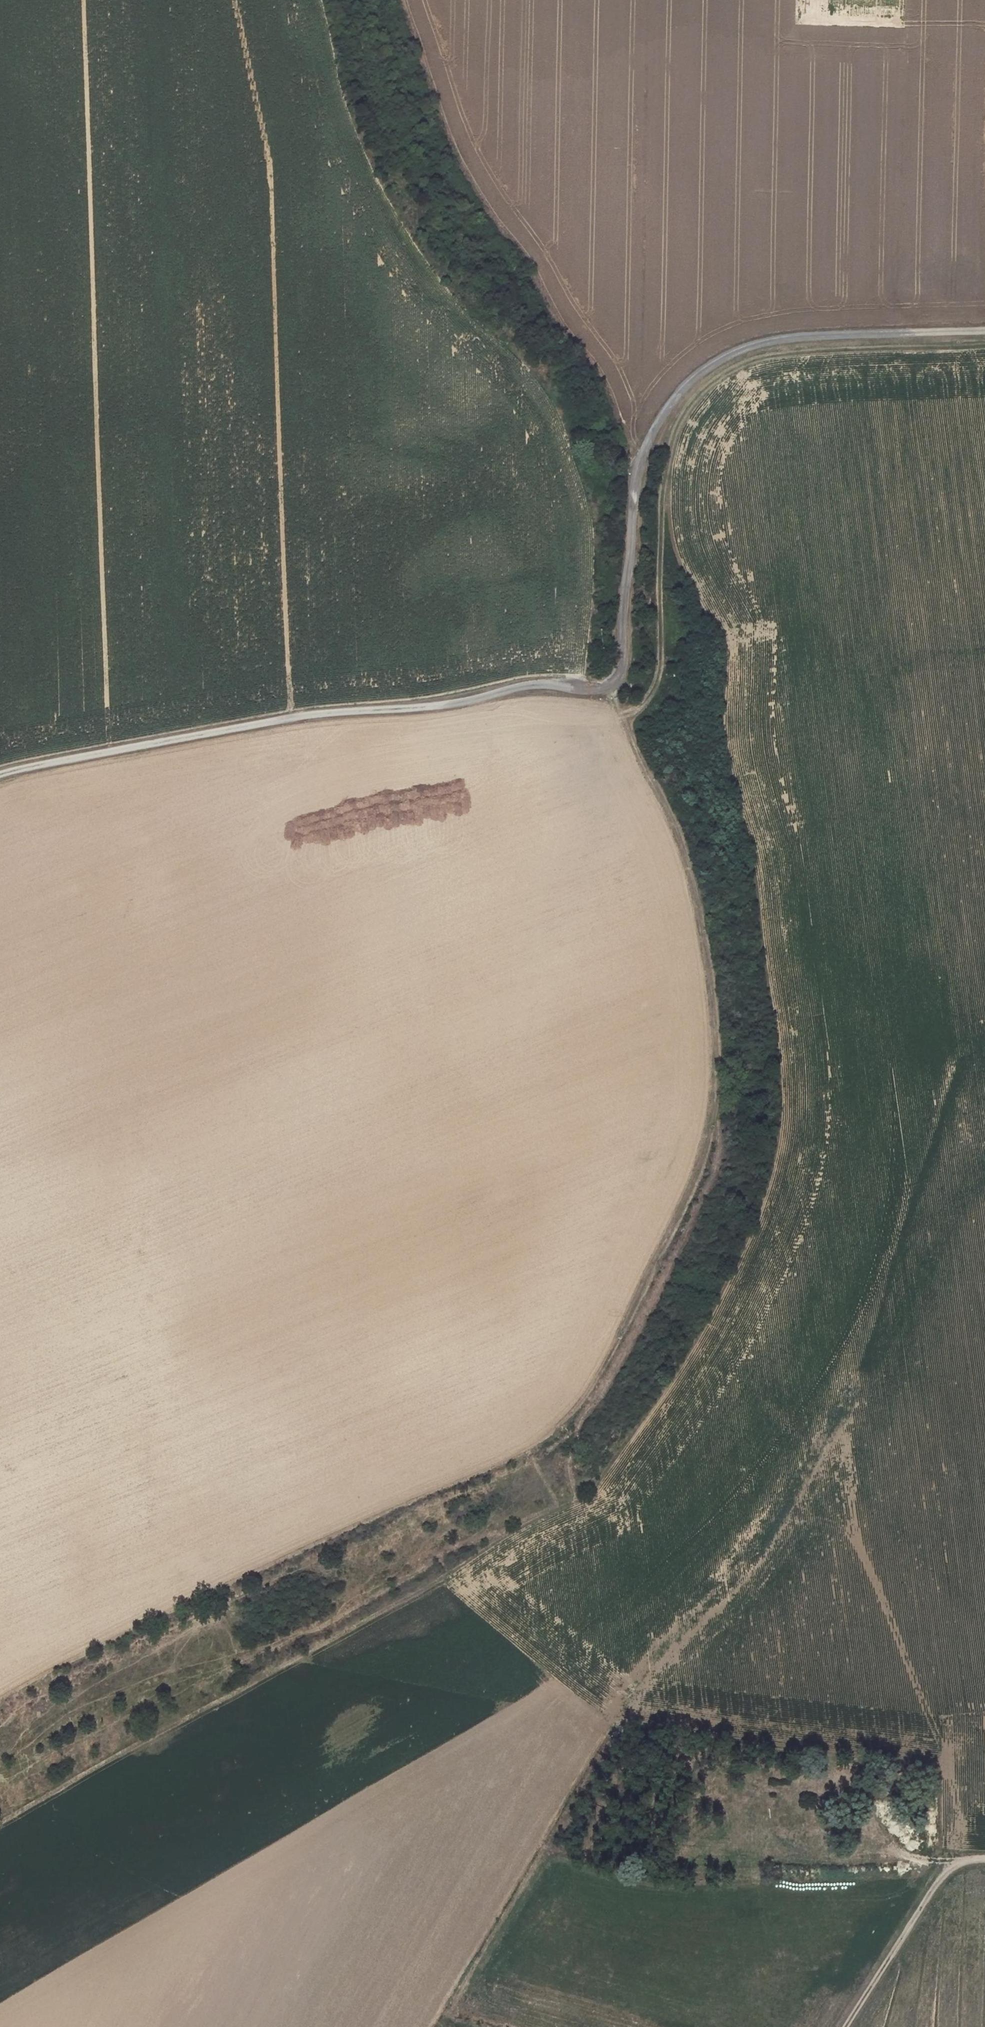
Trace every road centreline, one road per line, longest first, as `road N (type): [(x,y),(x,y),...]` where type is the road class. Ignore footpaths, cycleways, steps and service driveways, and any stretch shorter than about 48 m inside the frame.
road 1 (track): [(0,774),(314,714),(453,704),(538,684),(590,691),(608,685),(621,669),(632,495),(642,453),(665,410),(701,372),(748,347),(799,337),(984,330)]
road 2 (track): [(846,2026),(947,1874),(984,1859)]

